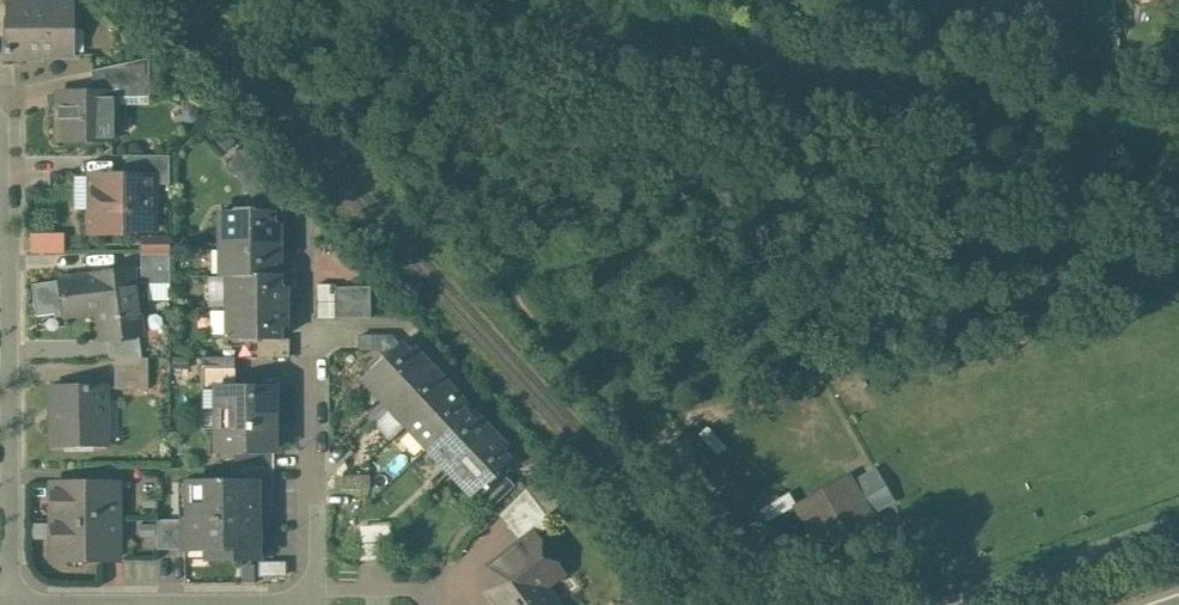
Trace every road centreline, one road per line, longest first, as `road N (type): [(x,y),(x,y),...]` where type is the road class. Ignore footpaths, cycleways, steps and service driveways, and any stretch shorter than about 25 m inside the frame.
road 1 (residential): [(12,602),(0,136)]
road 2 (residential): [(312,601),(308,246)]
road 3 (residential): [(12,602),(312,601)]

